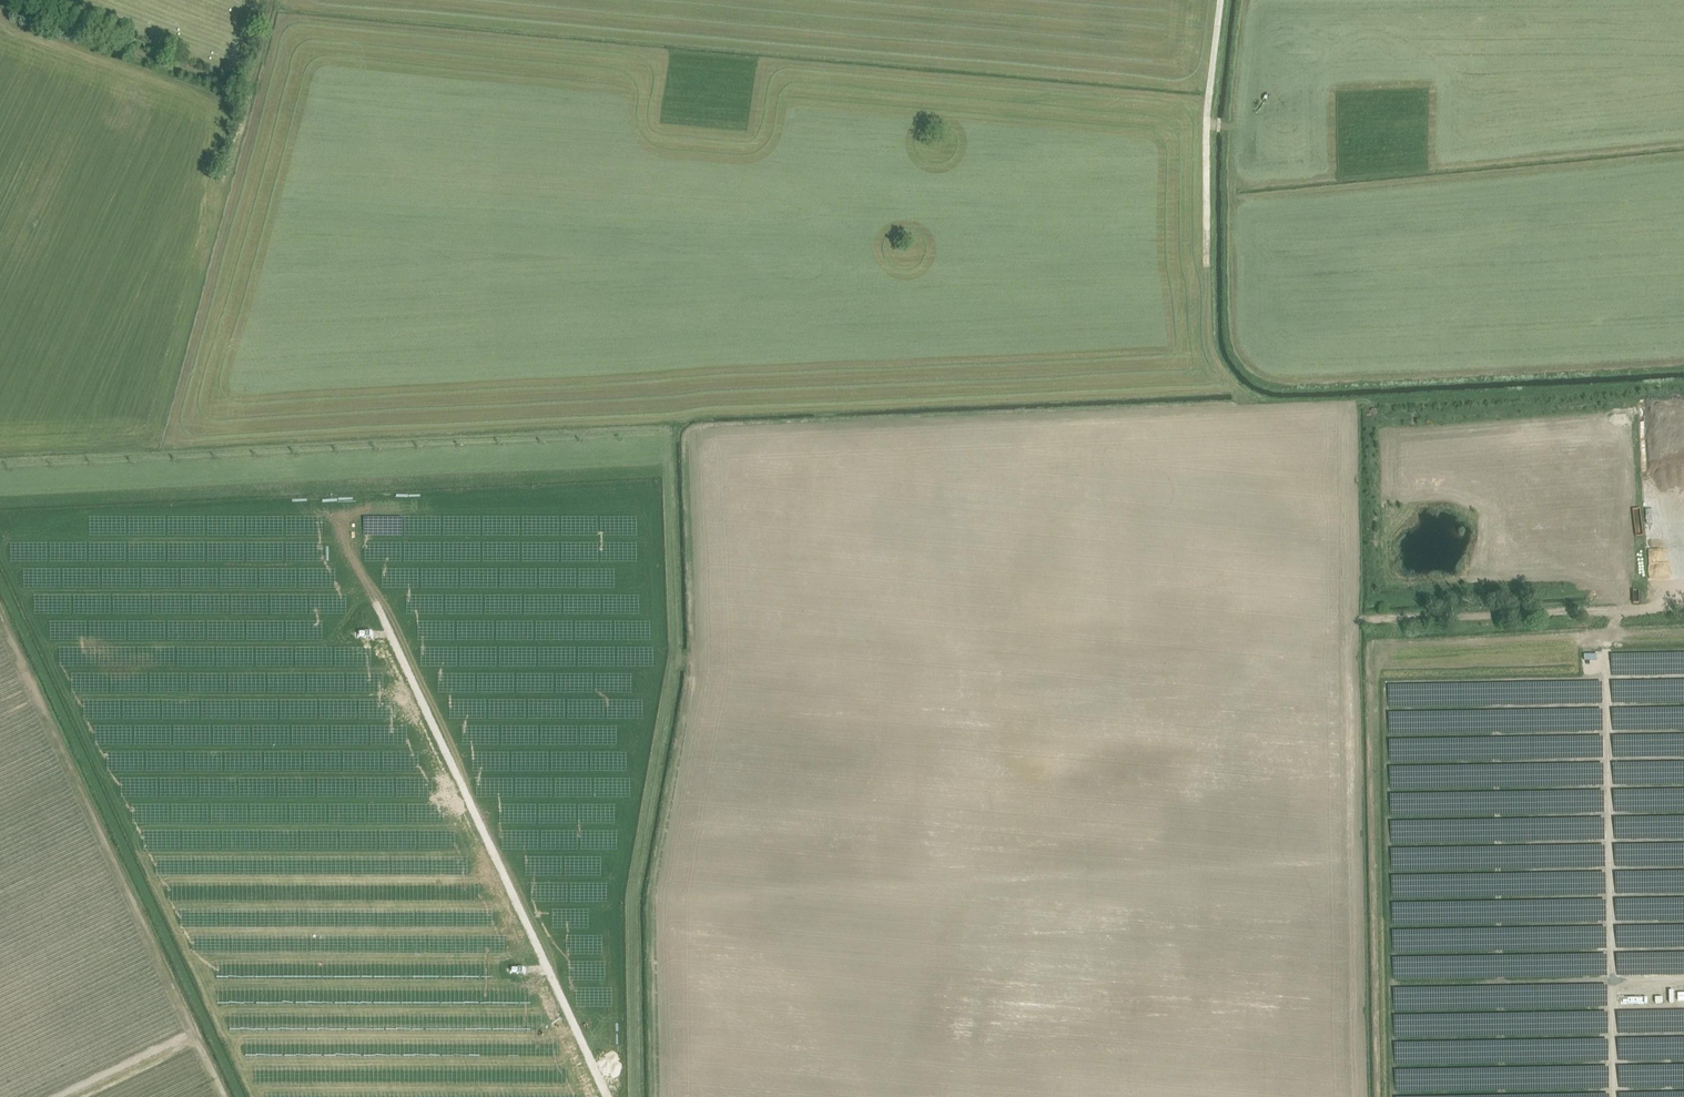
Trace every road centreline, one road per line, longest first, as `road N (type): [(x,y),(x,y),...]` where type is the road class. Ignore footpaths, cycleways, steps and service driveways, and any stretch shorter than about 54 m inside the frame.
road 1 (track): [(1615,1096),(1607,650)]

